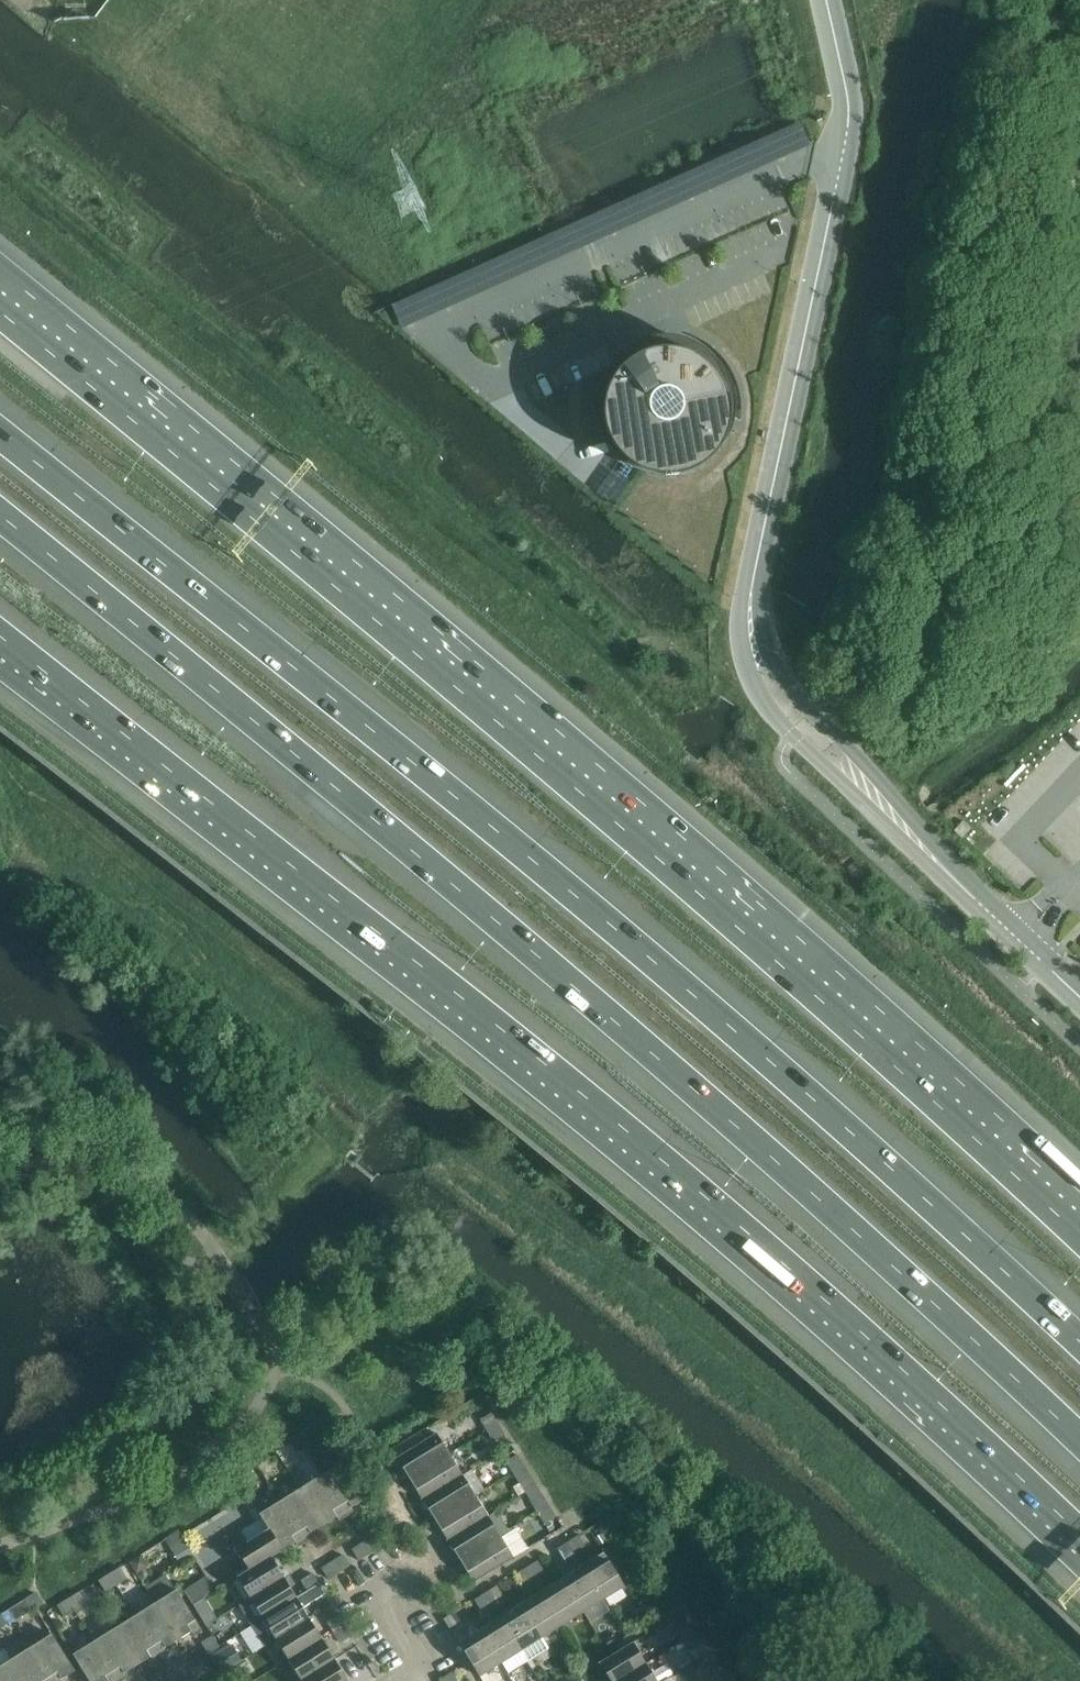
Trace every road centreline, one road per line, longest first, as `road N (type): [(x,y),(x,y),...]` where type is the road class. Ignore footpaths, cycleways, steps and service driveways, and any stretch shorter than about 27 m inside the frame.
road 1 (motorway): [(0,514),(559,973),(1079,1440)]
road 2 (motorway): [(1079,1215),(702,867),(0,296)]
road 3 (motorway): [(1079,1340),(806,1085),(0,433)]
road 4 (motorway): [(0,644),(497,1030),(1079,1544)]
road 5 (track): [(790,688),(877,514),(988,0)]
road 6 (unclassified): [(745,625),(849,102),(829,0)]
road 7 (unclassified): [(1079,997),(865,787)]
road 8 (unclassified): [(745,625),(749,666),(769,710),(829,768),(865,787)]
road 9 (unclassified): [(865,787),(850,746),(790,688),(745,625)]
road 10 (residential): [(400,1680),(419,1670),(373,1591),(432,1555)]

